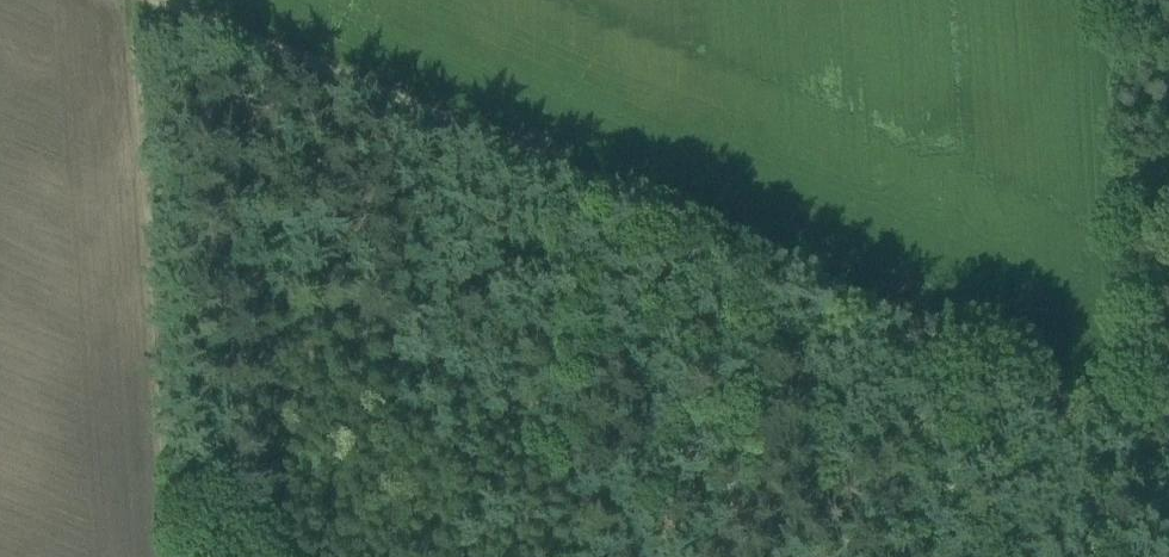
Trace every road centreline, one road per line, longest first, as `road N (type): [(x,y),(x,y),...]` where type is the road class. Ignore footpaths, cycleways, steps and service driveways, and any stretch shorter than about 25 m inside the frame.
road 1 (track): [(146,0),(1133,436)]
road 2 (track): [(169,556),(119,0)]
road 3 (track): [(1133,436),(1125,315)]
road 4 (track): [(1141,556),(1133,436)]

